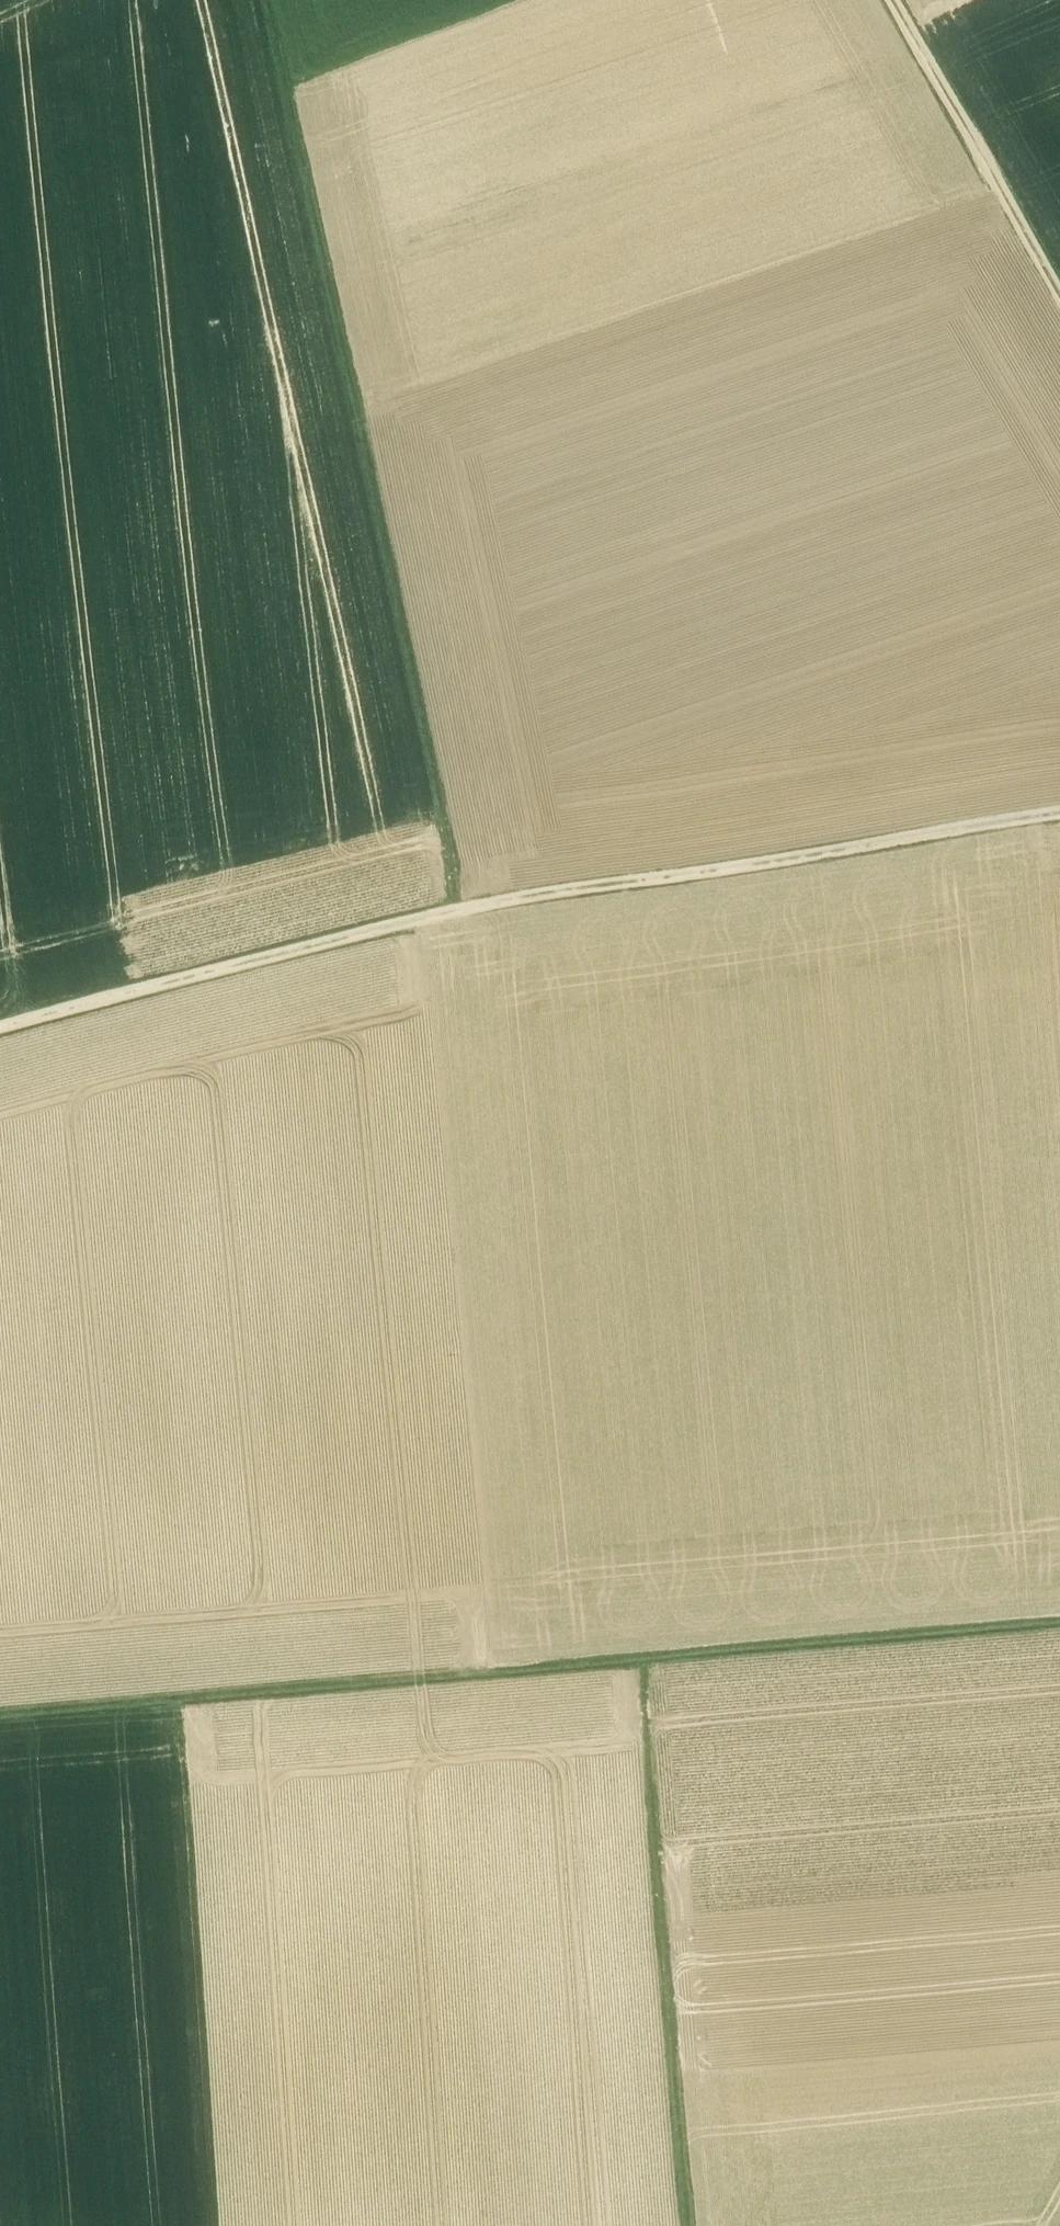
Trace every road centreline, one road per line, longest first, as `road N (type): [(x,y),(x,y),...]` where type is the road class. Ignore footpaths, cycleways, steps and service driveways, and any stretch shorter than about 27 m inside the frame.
road 1 (track): [(1059,815),(455,910),(0,1027)]
road 2 (track): [(678,2225),(638,1662),(1059,1623)]
road 3 (track): [(269,0),(464,909)]
road 4 (track): [(638,1662),(0,1715)]
road 5 (track): [(1059,283),(896,0)]

